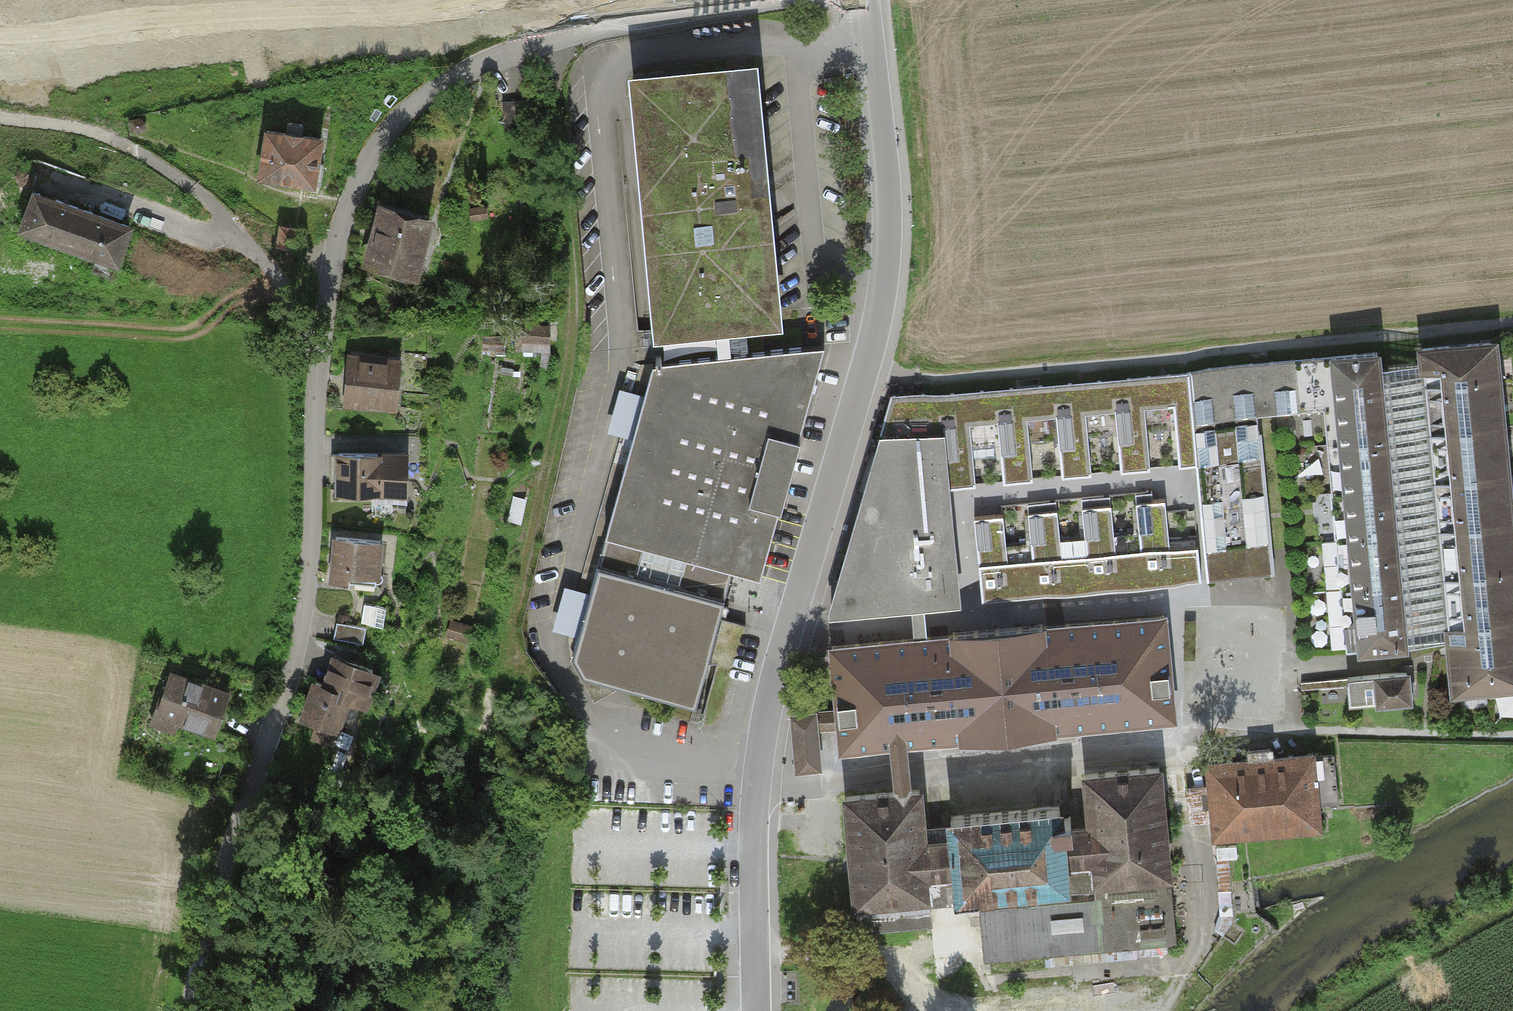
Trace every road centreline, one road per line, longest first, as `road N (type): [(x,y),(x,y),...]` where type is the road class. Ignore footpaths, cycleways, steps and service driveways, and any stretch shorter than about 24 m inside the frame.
road 1 (residential): [(744,0),(591,27),(466,69),(384,133),(341,222),(318,356),(309,594),(230,855)]
road 2 (residential): [(864,0),(886,190),(884,284),(765,713),(755,789),(756,1010)]
road 3 (track): [(552,38),(573,328),(566,390),(493,691)]
road 4 (unclassified): [(230,855),(193,1010)]

